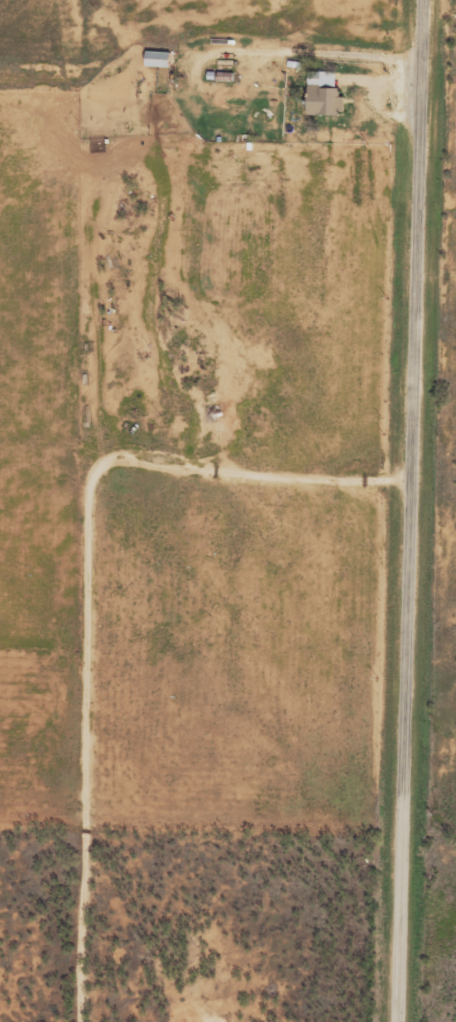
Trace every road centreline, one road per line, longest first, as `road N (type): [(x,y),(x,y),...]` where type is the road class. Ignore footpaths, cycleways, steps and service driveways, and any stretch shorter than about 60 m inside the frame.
road 1 (tertiary): [(398,1021),(425,0)]
road 2 (track): [(70,1021),(117,476),(369,472)]

